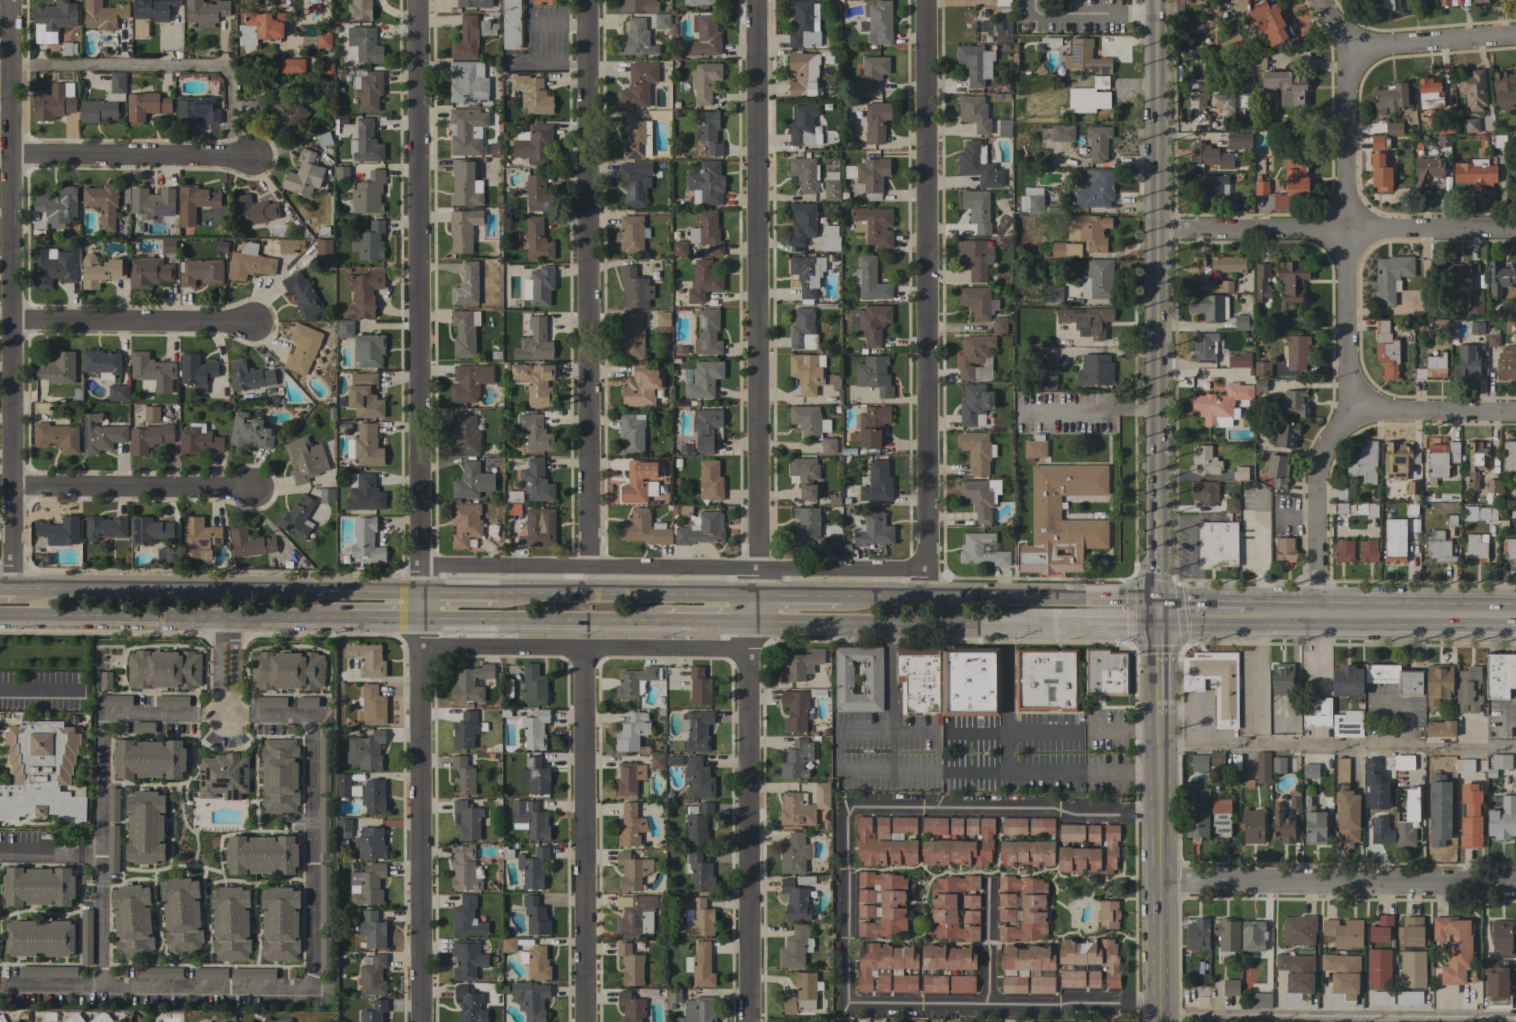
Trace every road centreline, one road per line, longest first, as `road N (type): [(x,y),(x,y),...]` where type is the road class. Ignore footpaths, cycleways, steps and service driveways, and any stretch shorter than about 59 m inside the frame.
road 1 (residential): [(1321,616),(1321,478),(1353,413),(1344,127),(1350,60),(1324,0)]
road 2 (residential): [(925,599),(924,0)]
road 3 (residential): [(15,587),(11,0)]
road 4 (residential): [(760,565),(756,0)]
road 5 (residential): [(588,563),(586,0)]
road 6 (residential): [(420,560),(417,0)]
road 7 (secondary): [(1159,513),(1154,0)]
road 8 (primary): [(420,590),(15,587)]
road 9 (residential): [(422,644),(421,1021)]
road 10 (residential): [(585,646),(585,1021)]
road 11 (residential): [(747,650),(747,1021)]
road 12 (residential): [(1515,230),(1156,233)]
road 13 (residential): [(1515,885),(1158,885)]
road 14 (residential): [(760,565),(420,560)]
road 15 (primary): [(0,620),(337,623)]
road 16 (residential): [(422,644),(747,650)]
road 17 (primary): [(1160,616),(1059,600),(837,597)]
road 18 (tertiary): [(1159,715),(1158,1021)]
road 19 (primary): [(757,629),(1060,626)]
road 20 (primary): [(1515,618),(1250,616)]
road 21 (primary): [(759,596),(496,591)]
road 22 (residential): [(255,324),(13,324)]
road 23 (primary): [(421,623),(660,627)]
road 24 (residential): [(251,157),(12,158)]
road 25 (residential): [(251,491),(14,491)]
road 26 (residential): [(1515,36),(1377,47),(1350,60)]
road 27 (residential): [(925,566),(760,565)]
road 28 (residential): [(1515,412),(1353,413)]

